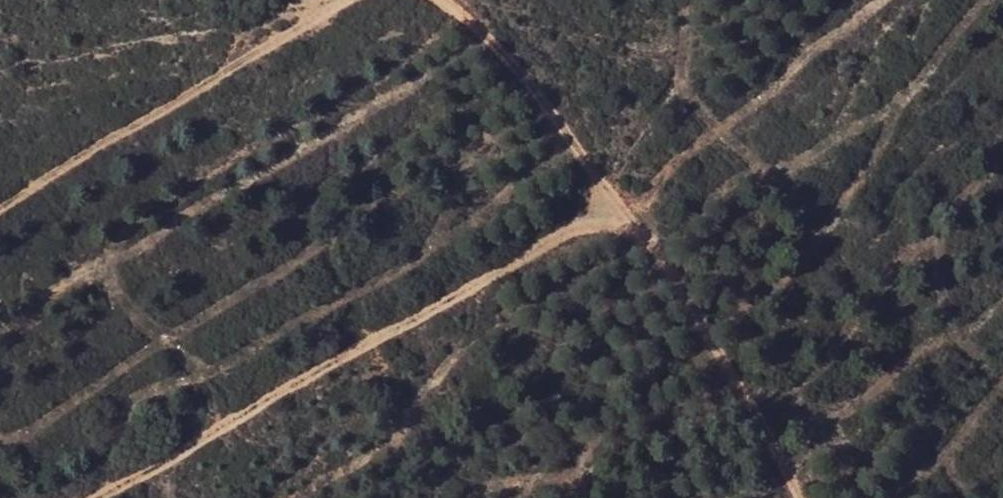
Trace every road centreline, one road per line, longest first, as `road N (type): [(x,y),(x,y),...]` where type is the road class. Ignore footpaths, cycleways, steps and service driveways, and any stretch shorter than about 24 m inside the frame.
road 1 (track): [(440,0),(474,18),(554,106),(710,322),(804,497)]
road 2 (track): [(97,497),(622,205)]
road 3 (track): [(0,206),(294,28),(354,0)]

